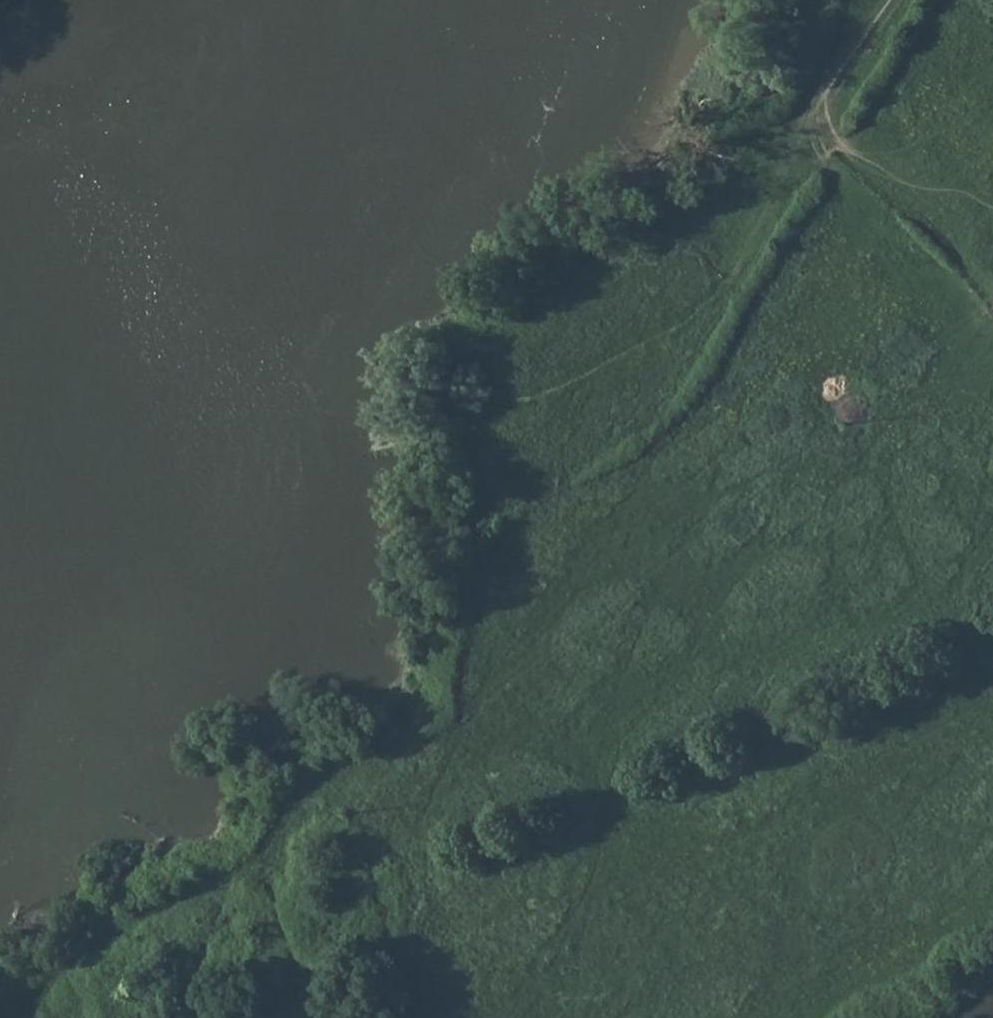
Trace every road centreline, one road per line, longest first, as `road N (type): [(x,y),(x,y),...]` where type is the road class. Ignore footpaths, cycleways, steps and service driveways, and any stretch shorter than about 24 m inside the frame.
road 1 (track): [(0,151),(190,455),(234,479),(311,471),(390,455),(548,403),(691,289),(900,0)]

